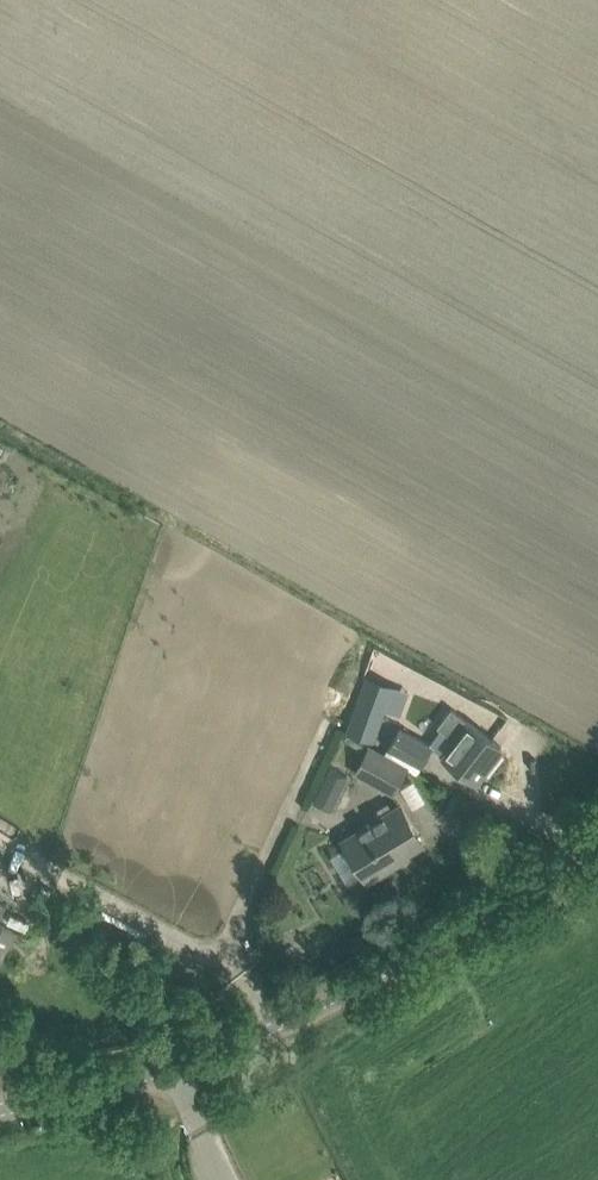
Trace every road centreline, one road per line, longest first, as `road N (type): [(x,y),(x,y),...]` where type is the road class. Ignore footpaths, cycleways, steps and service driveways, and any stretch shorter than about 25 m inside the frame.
road 1 (tertiary): [(0,1109),(154,1071),(263,1031),(386,968),(597,833)]

